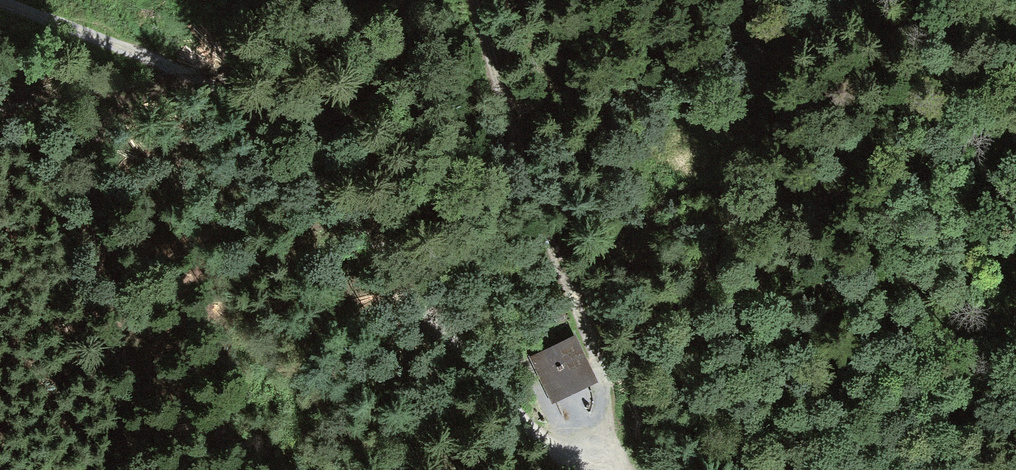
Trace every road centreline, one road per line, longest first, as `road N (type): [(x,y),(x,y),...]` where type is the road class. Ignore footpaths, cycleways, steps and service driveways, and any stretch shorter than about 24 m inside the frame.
road 1 (track): [(0,2),(185,74),(240,107),(562,469)]
road 2 (track): [(475,0),(605,384),(603,469)]
road 3 (track): [(163,469),(158,417),(99,223),(101,153),(120,89)]

